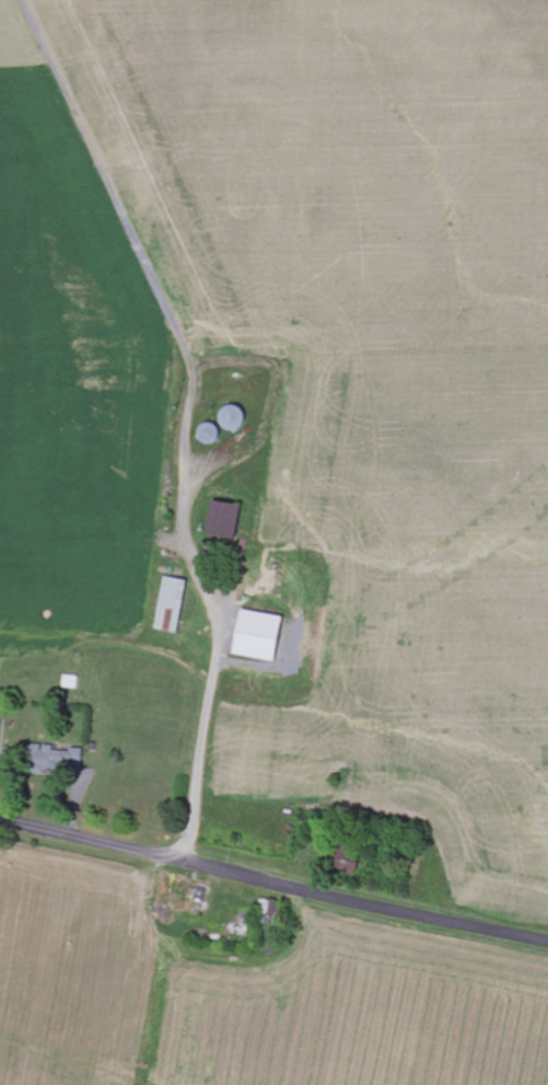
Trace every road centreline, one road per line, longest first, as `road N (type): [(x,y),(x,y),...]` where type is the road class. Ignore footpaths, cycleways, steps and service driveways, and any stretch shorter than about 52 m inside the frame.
road 1 (residential): [(547,941),(0,818)]

